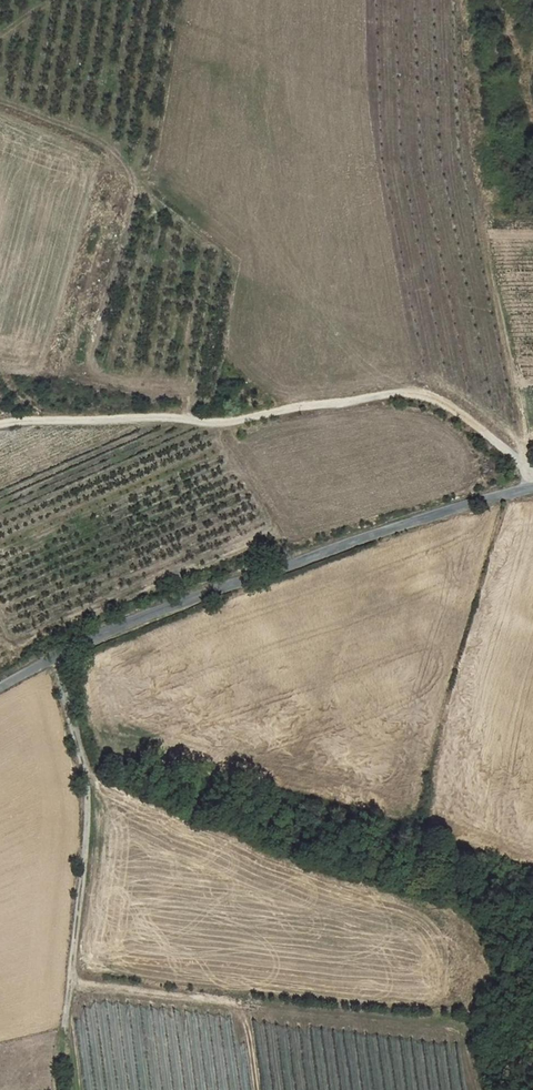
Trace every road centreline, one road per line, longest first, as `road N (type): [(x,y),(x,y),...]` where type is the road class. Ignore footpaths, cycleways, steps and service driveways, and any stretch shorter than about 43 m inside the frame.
road 1 (unclassified): [(0,685),(291,561),(532,484)]
road 2 (track): [(0,424),(217,423),(299,405),(430,397),(454,408),(532,481)]
road 3 (track): [(58,1089),(86,781),(50,658)]

